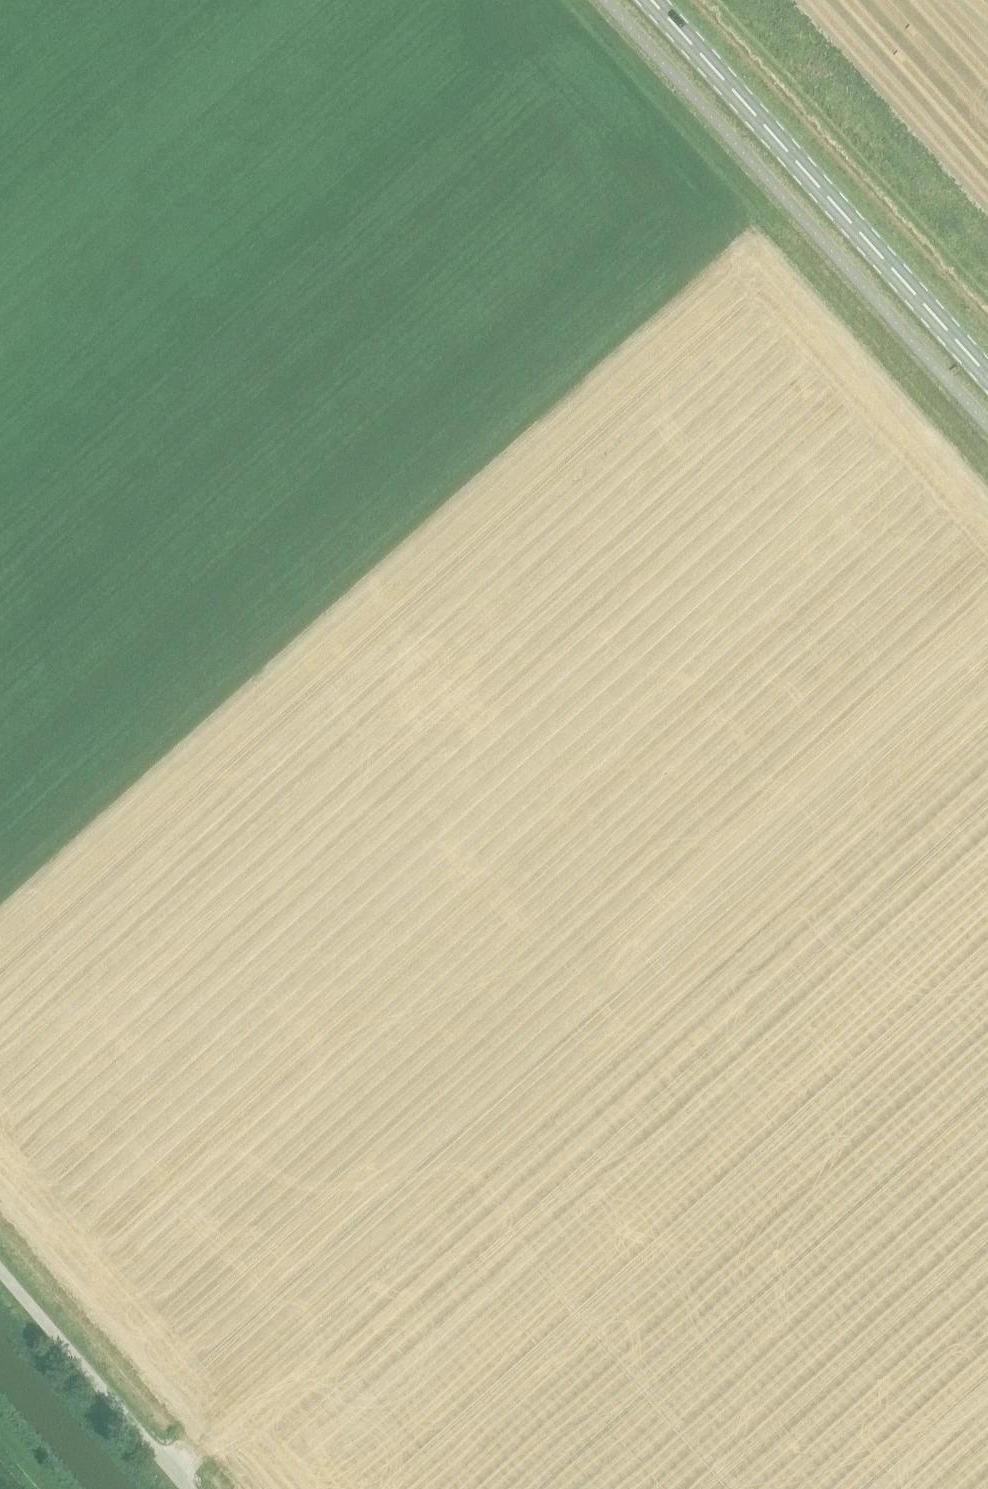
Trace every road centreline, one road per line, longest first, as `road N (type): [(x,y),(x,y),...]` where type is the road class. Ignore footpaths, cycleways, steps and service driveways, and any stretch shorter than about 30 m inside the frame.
road 1 (secondary): [(987,376),(649,0)]
road 2 (unclassified): [(187,1488),(0,1271)]

